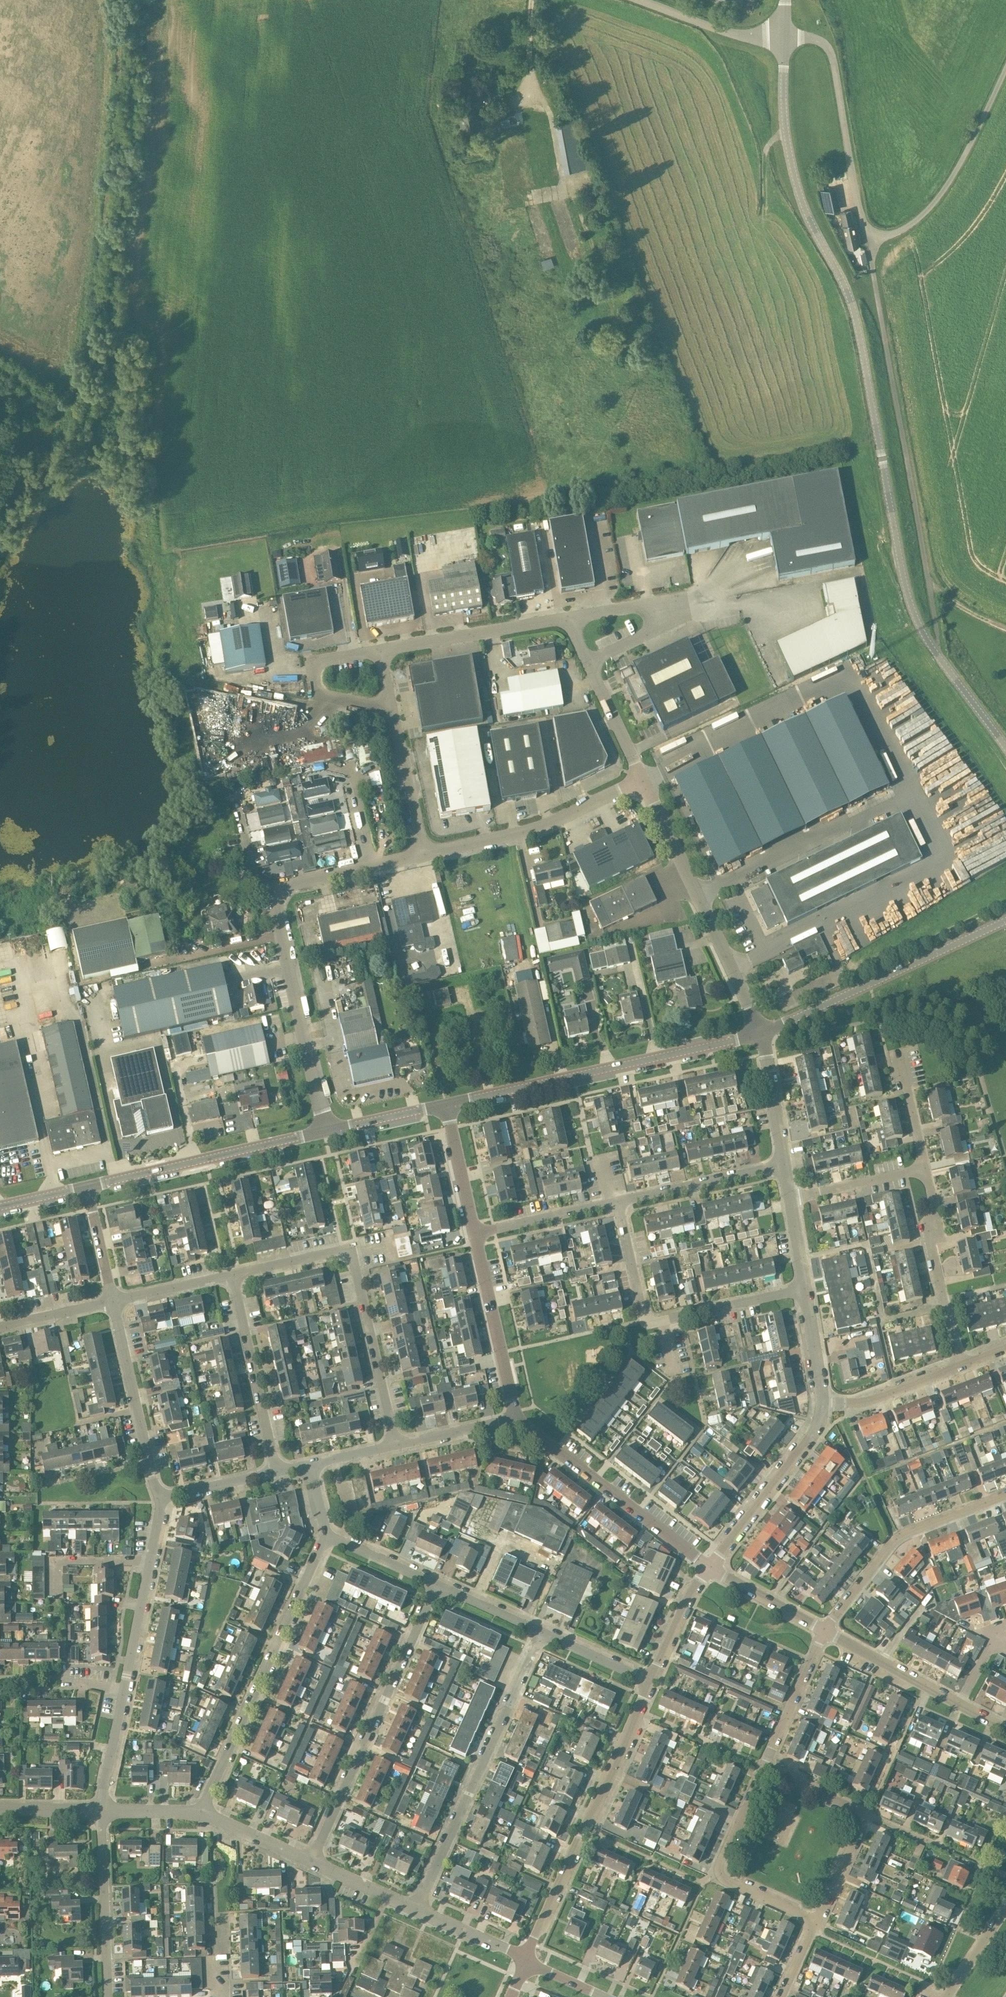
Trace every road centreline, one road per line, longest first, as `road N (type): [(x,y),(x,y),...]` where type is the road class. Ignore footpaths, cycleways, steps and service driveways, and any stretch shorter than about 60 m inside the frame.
road 1 (unclassified): [(942,659),(901,570),(856,321),(791,168),(785,38)]
road 2 (unclassified): [(873,235),(872,269),(942,659)]
road 3 (secondary): [(446,1105),(760,1034)]
road 4 (residential): [(526,1960),(647,1680)]
road 5 (residential): [(200,1814),(325,1536)]
road 6 (residential): [(416,1910),(540,1632)]
road 7 (residential): [(311,1862),(437,1587)]
road 8 (unclassified): [(760,1034),(644,781)]
road 9 (secondary): [(760,1034),(1005,922)]
road 10 (unclassified): [(280,890),(276,907),(326,1131)]
road 11 (secondary): [(87,1187),(326,1131)]
road 12 (residential): [(710,1568),(515,1419)]
road 13 (unclassified): [(785,38),(823,43),(834,60),(860,212),(873,235)]
road 14 (unclassified): [(644,781),(569,817),(424,856)]
road 15 (residential): [(826,1631),(893,1541),(1005,1495)]
road 16 (unclassified): [(873,235),(892,235),(938,201),(1005,69)]
road 17 (residential): [(815,1921),(862,1815),(764,1769)]
road 18 (residential): [(815,1921),(720,1876),(764,1769)]
road 19 (residential): [(959,1367),(930,1244),(934,1210),(924,1168)]
road 20 (residential): [(710,1568),(814,1432),(822,1403)]
road 21 (residential): [(160,1496),(113,1301)]
road 22 (residential): [(124,1692),(160,1496)]
road 23 (residential): [(278,1469),(233,1275)]
road 24 (residential): [(395,1443),(351,1249)]
road 25 (unclassified): [(586,662),(658,629),(659,605),(568,621)]
road 26 (residential): [(515,1419),(474,1233)]
road 27 (unclassified): [(568,621),(380,651)]
road 28 (residential): [(108,1996),(102,1809)]
road 29 (residential): [(618,1202),(783,1164)]
road 30 (unclassified): [(380,651),(322,660),(315,666),(318,693),(390,709)]
road 31 (residential): [(646,1320),(805,1289)]
road 32 (unclassified): [(785,38),(732,35),(636,0)]
road 33 (residential): [(959,1704),(826,1631)]
road 34 (residential): [(764,1769),(826,1631)]
road 35 (unclassified): [(424,856),(390,709)]
road 36 (residential): [(474,1233),(618,1202)]
road 37 (residential): [(822,1403),(867,1401),(959,1367)]
road 38 (residential): [(789,1198),(924,1168)]
road 39 (unclassified): [(644,781),(586,662)]
road 40 (residential): [(783,1164),(760,1034)]
road 41 (residential): [(826,1631),(710,1568)]
road 42 (residential): [(474,1233),(446,1105)]
road 43 (residential): [(647,1680),(710,1568)]
road 44 (residential): [(437,1587),(325,1536)]
road 45 (secondary): [(326,1131),(446,1105)]
road 46 (residential): [(113,1301),(233,1275)]
road 47 (residential): [(395,1443),(515,1419)]
road 48 (residential): [(646,1320),(618,1202)]
road 49 (residential): [(160,1496),(278,1469)]
road 50 (residential): [(311,1862),(200,1814)]
road 51 (residential): [(233,1275),(351,1249)]
road 52 (residential): [(526,1960),(416,1910)]

